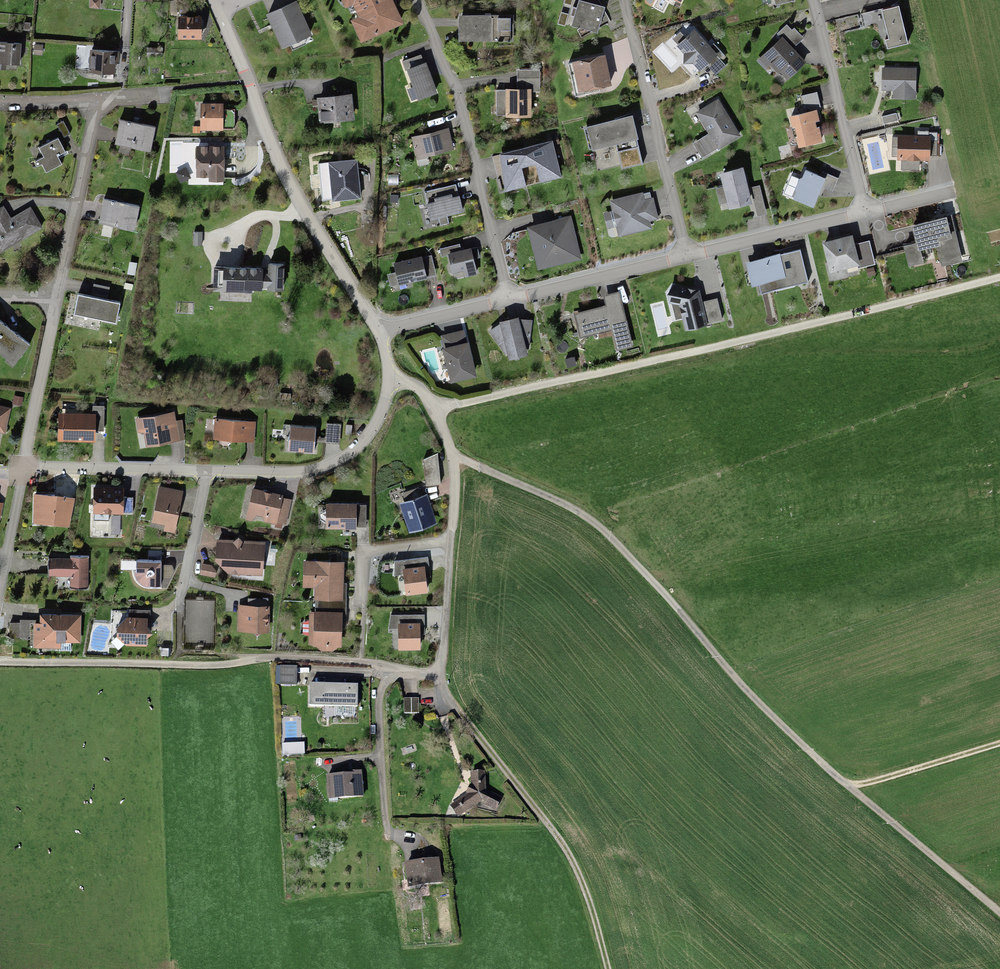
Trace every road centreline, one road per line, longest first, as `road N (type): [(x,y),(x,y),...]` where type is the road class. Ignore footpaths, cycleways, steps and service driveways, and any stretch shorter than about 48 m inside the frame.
road 1 (track): [(453,457),(587,516),(744,685),(999,913)]
road 2 (residential): [(431,407),(999,276)]
road 3 (residential): [(218,12),(281,170),(379,332)]
road 4 (motorway): [(999,787),(689,968)]
road 5 (residential): [(415,0),(458,94),(507,301)]
road 6 (track): [(0,663),(217,666),(273,658)]
road 7 (residential): [(625,0),(687,257)]
road 8 (residential): [(389,381),(366,436),(333,463),(289,473),(207,472)]
road 9 (residential): [(812,0),(864,214)]
road 10 (residential): [(440,678),(401,675),(380,690),(384,818),(394,835)]
road 11 (residential): [(97,99),(56,297)]
road 12 (motorway): [(831,968),(999,869)]
road 13 (residential): [(687,257),(507,301)]
road 14 (residential): [(207,472),(22,471)]
road 15 (residential): [(864,214),(687,257)]
road 16 (residential): [(440,678),(544,822)]
road 17 (residential): [(56,297),(22,471)]
road 18 (track): [(606,968),(577,872),(544,822)]
road 19 (track): [(851,787),(999,740)]
road 20 (residential): [(207,472),(178,611)]
road 21 (residential): [(431,407),(453,457),(448,541)]
road 22 (residential): [(448,541),(440,678)]
road 23 (residential): [(448,541),(369,552),(359,606)]
road 24 (residential): [(507,301),(379,332)]

